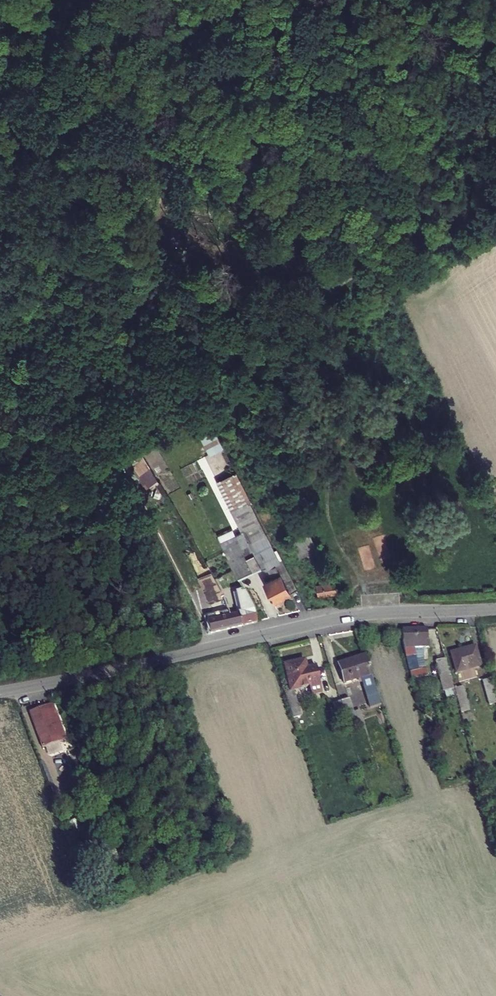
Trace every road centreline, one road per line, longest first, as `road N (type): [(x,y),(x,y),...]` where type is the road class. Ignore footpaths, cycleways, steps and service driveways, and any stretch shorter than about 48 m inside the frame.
road 1 (tertiary): [(0,692),(354,615),(495,609)]

